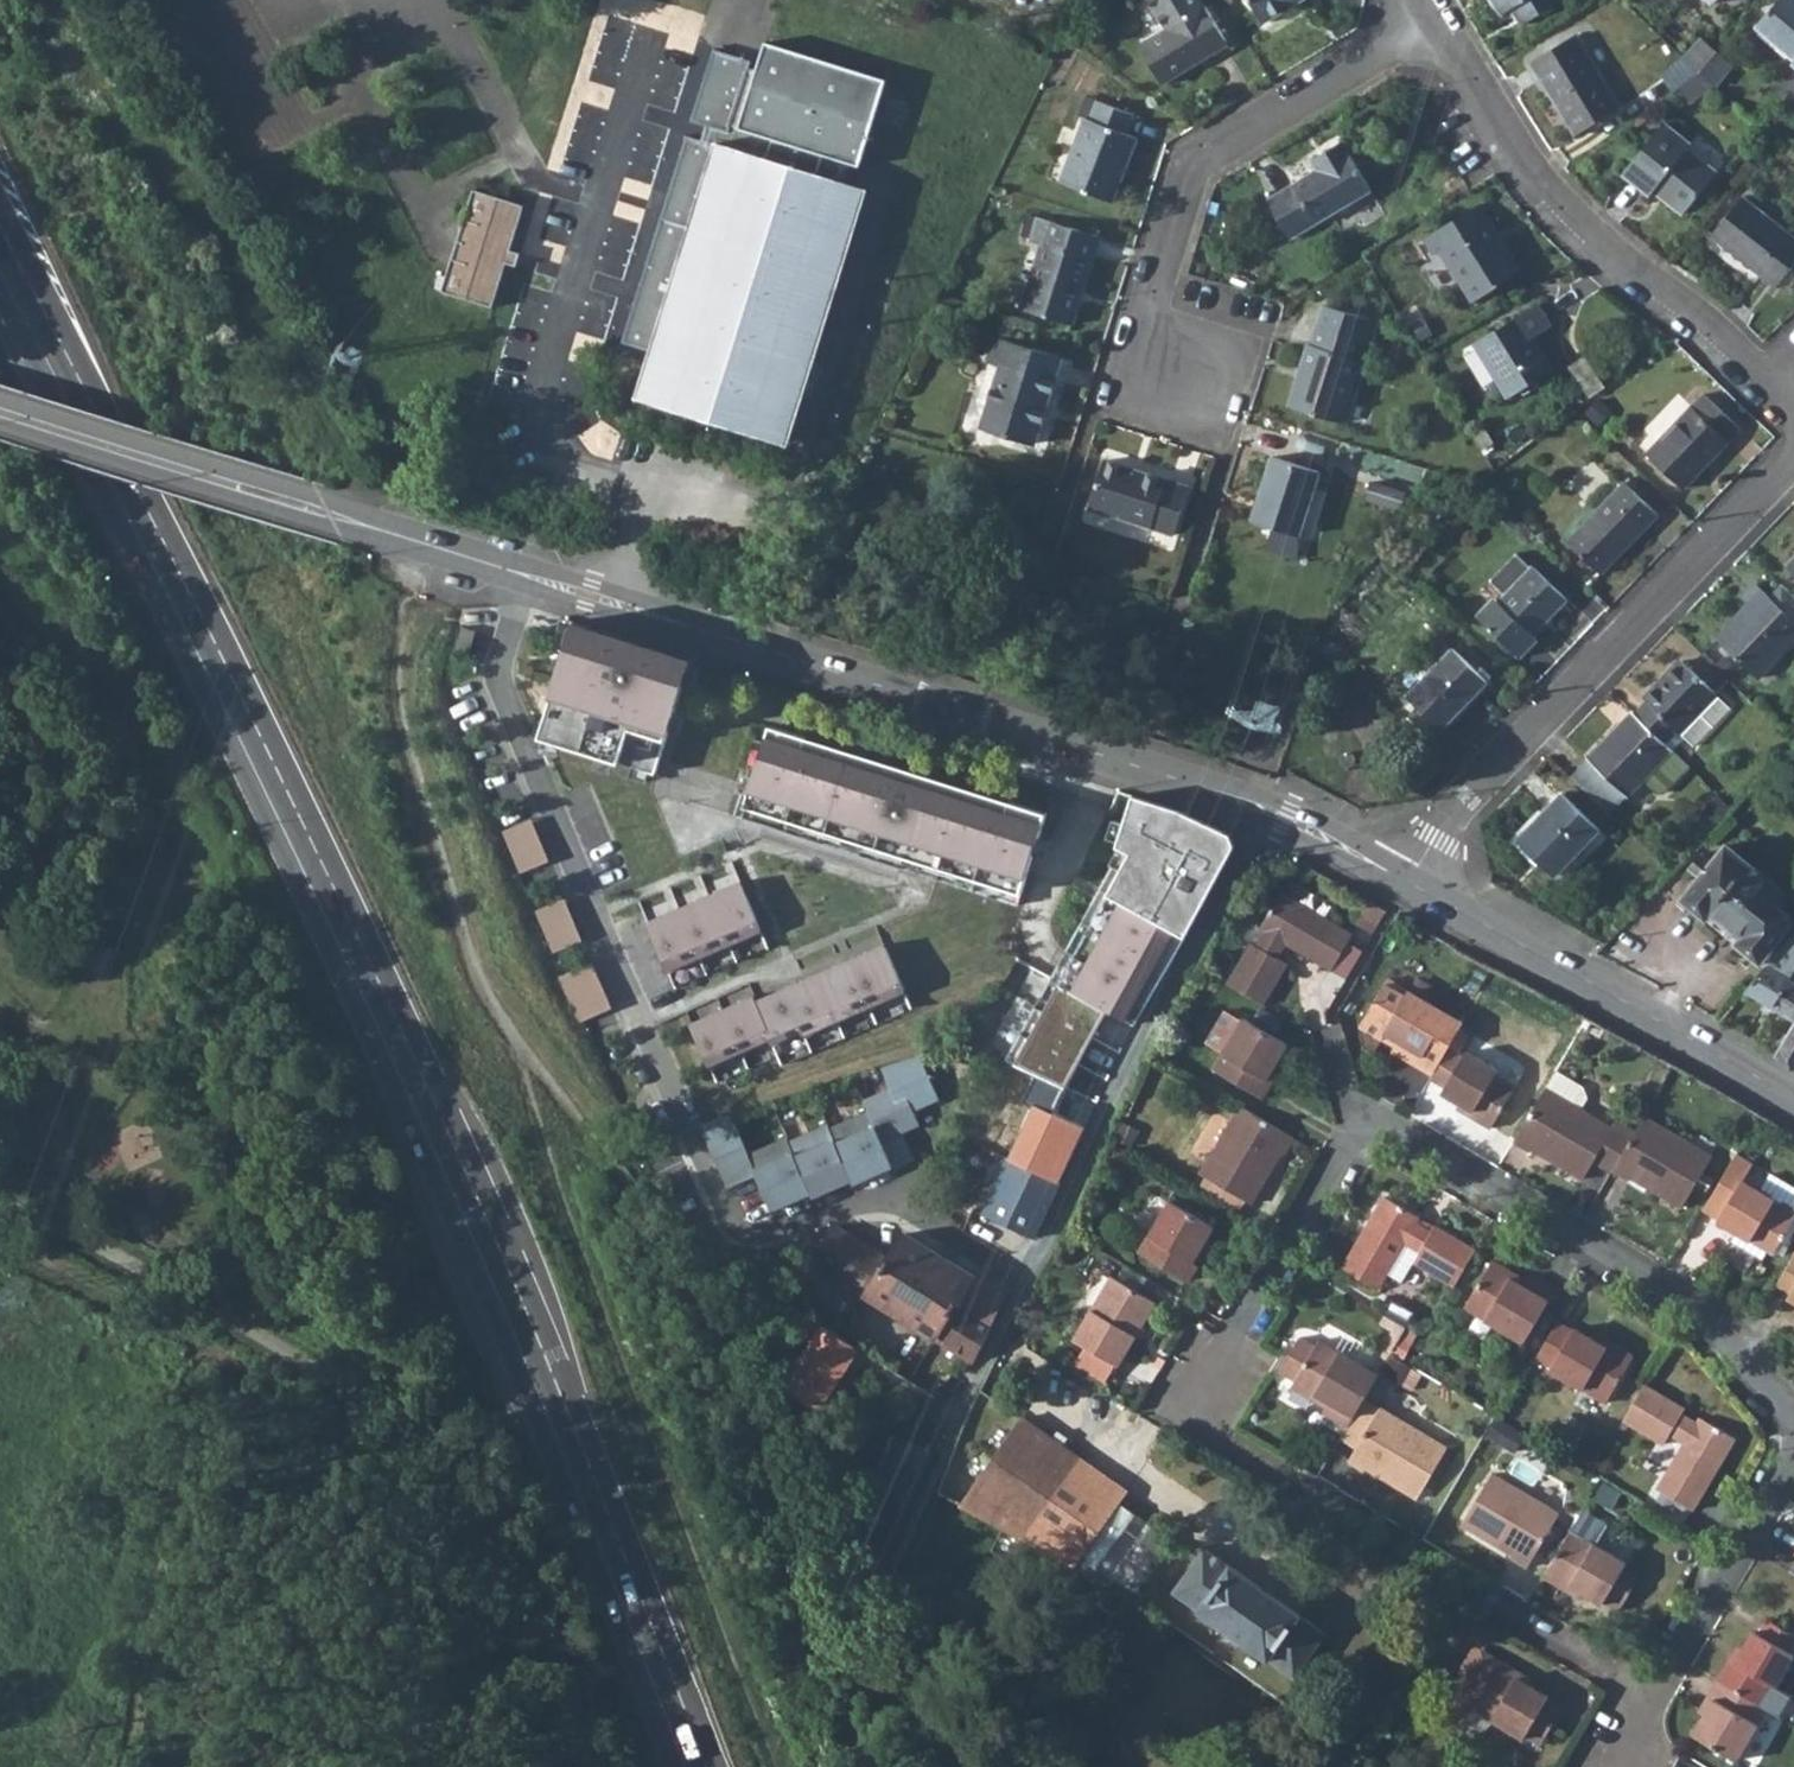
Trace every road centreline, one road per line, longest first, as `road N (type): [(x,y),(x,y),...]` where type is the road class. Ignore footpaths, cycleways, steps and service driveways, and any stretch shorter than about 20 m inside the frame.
road 1 (trunk): [(714,1766),(584,1429),(418,1048),(151,503),(0,222)]
road 2 (trunk): [(0,303),(117,522),(385,1068),(547,1446),(672,1766)]
road 3 (secondary): [(1266,809),(535,579)]
road 4 (residential): [(535,579),(508,682),(509,717),(684,1131)]
road 5 (residential): [(1793,457),(1470,793),(1408,883)]
road 6 (secondary): [(535,579),(0,418)]
road 7 (residential): [(1367,1131),(1191,1416),(1352,1532)]
road 8 (residential): [(1432,25),(1535,177),(1612,252),(1717,330),(1793,403)]
road 9 (unclassified): [(1028,1276),(1266,809)]
road 10 (residential): [(1367,1131),(1690,1304),(1737,1343),(1793,1415)]
road 11 (residential): [(1432,25),(1188,170),(1151,301),(1181,365)]
road 12 (secondary): [(1793,1100),(1408,883)]
road 13 (unclassified): [(852,1679),(954,1428),(1028,1276)]
road 14 (residential): [(1028,1276),(905,1205),(875,1199),(773,1230),(738,1228),(684,1131)]
road 15 (residential): [(1793,1457),(1648,1699)]
road 16 (residential): [(1496,1610),(1648,1699)]
road 17 (secondary): [(1408,883),(1266,809)]
road 18 (track): [(953,1766),(852,1679)]
road 19 (residential): [(1332,1010),(1335,1058),(1367,1131)]

